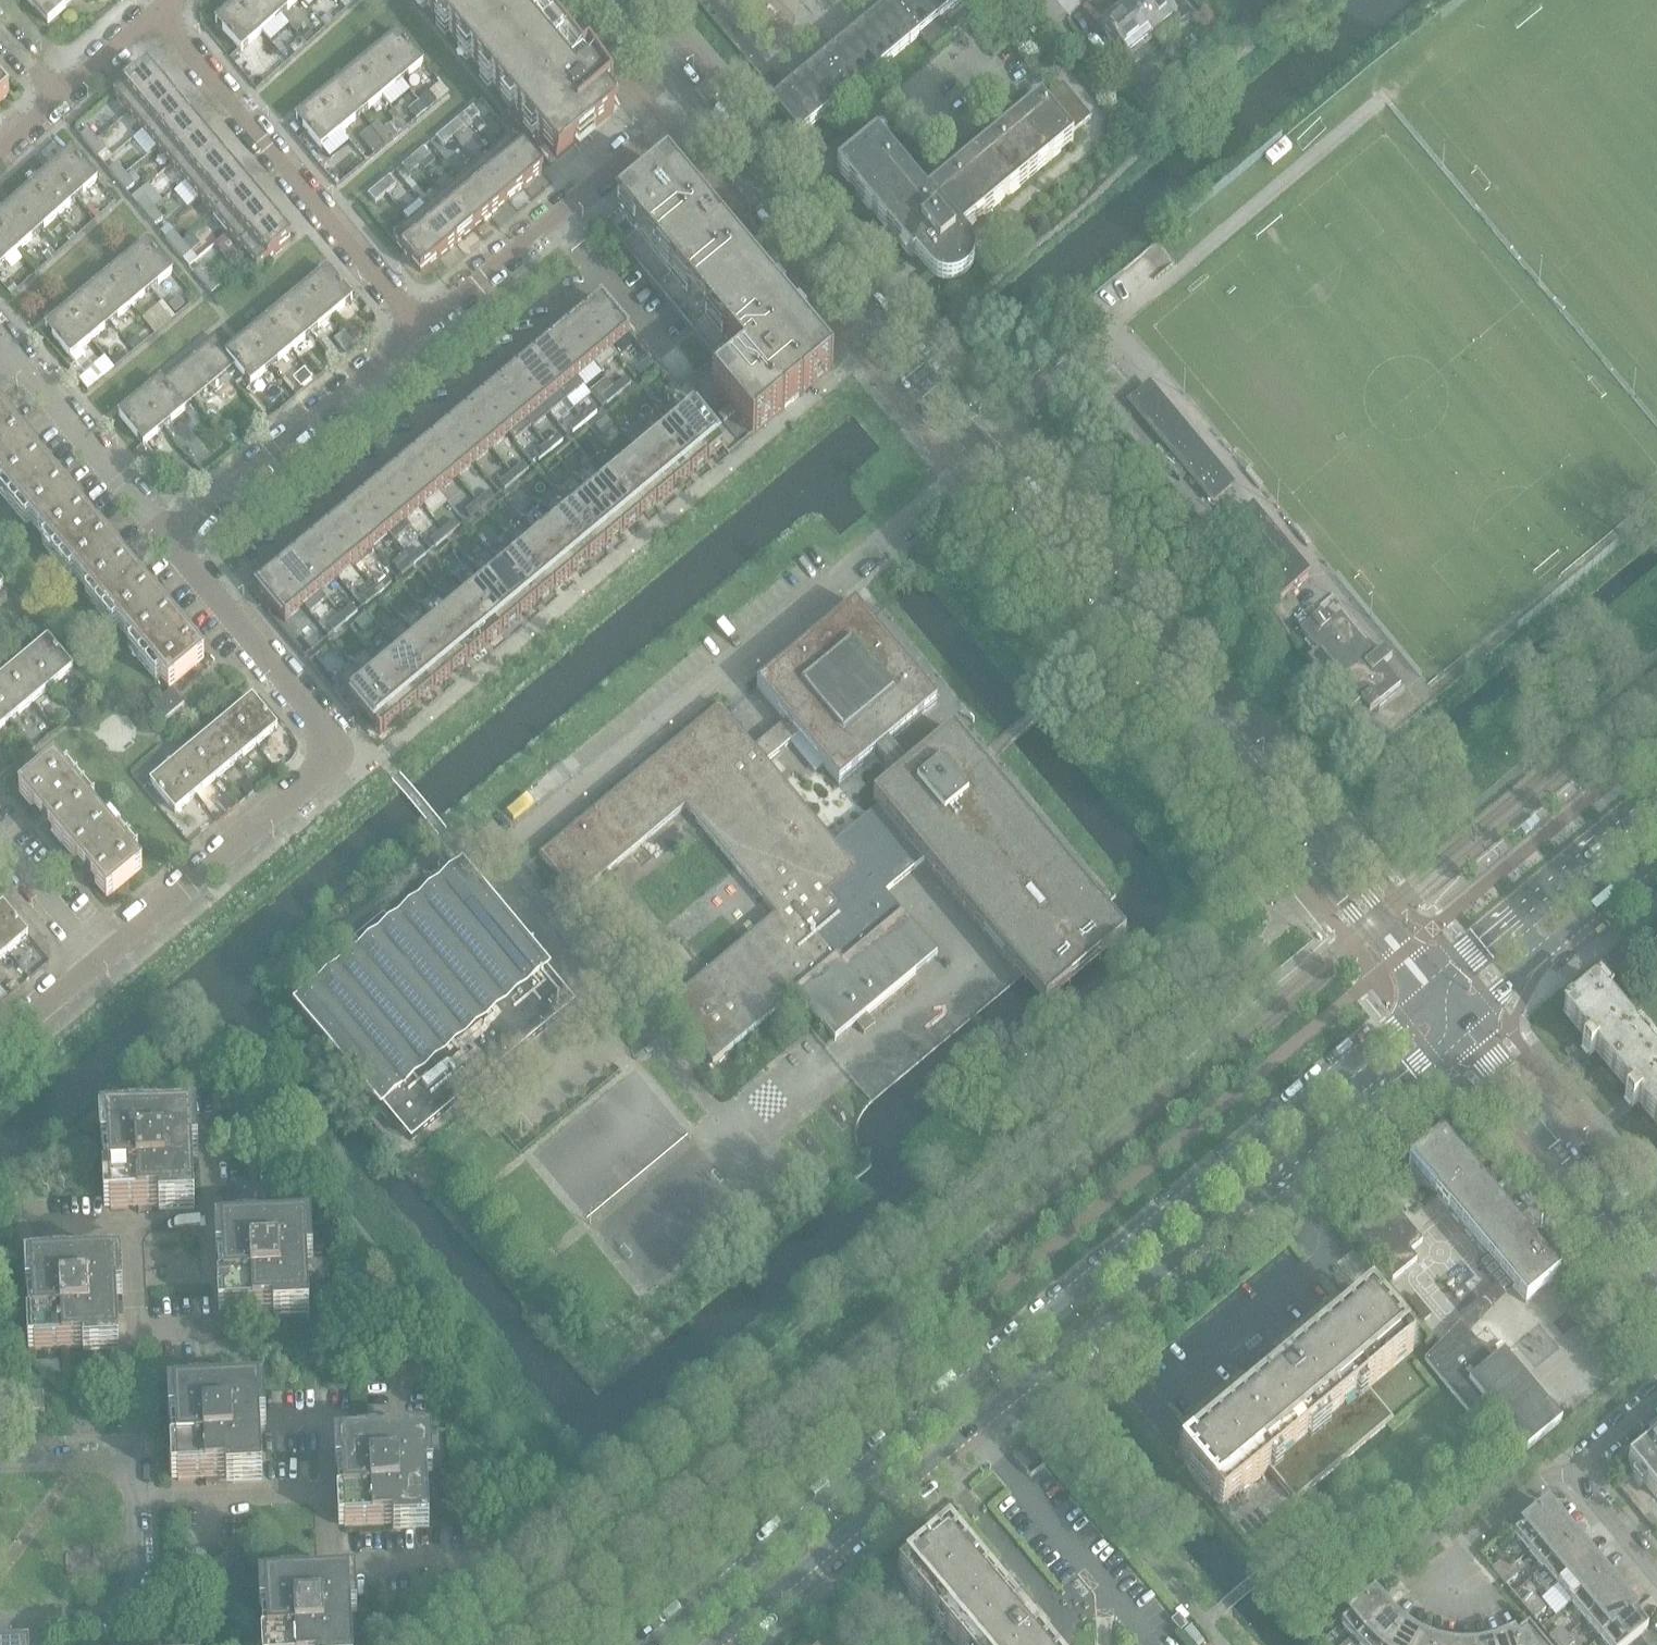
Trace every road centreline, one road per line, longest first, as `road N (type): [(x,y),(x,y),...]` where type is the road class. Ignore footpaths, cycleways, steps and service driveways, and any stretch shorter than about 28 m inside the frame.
road 1 (residential): [(1434,988),(695,101)]
road 2 (tertiary): [(1434,988),(643,1644)]
road 3 (tertiary): [(706,1644),(1460,1023)]
road 4 (residential): [(103,959),(351,746),(169,537)]
road 5 (residential): [(0,1460),(141,1451),(149,1577),(135,1609),(102,1628),(0,1634)]
road 6 (residential): [(156,10),(421,327)]
road 7 (residential): [(421,327),(695,101)]
road 8 (residential): [(169,537),(421,327)]
road 9 (residential): [(1656,1260),(1460,1023)]
road 10 (tertiary): [(1656,801),(1434,988)]
road 11 (tertiary): [(1460,1023),(1656,859)]
road 12 (residential): [(169,537),(7,343)]
road 13 (residential): [(1656,1406),(1583,1477),(1656,1573)]
road 14 (residential): [(103,959),(0,840)]
road 15 (residential): [(0,1045),(103,959)]
road 16 (residential): [(695,101),(610,0)]
road 17 (residential): [(156,10),(61,95)]

